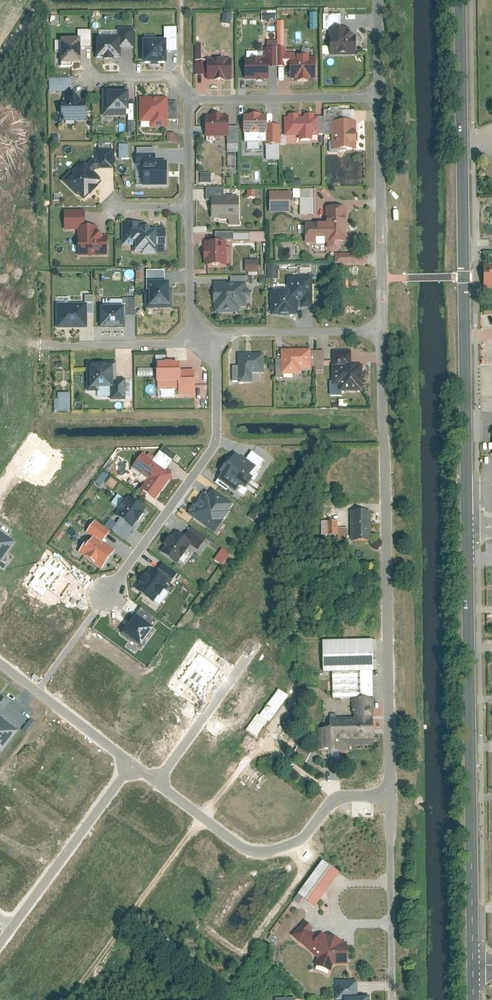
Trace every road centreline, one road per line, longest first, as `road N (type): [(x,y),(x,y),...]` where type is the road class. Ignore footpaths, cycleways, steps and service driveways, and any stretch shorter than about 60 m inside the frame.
road 1 (residential): [(382,332),(389,799)]
road 2 (tertiary): [(467,528),(470,962)]
road 3 (residential): [(214,334),(215,446),(107,596)]
road 4 (residential): [(389,799),(330,800),(296,844),(251,851),(158,778)]
road 5 (tertiary): [(460,0),(465,277)]
road 6 (tertiary): [(465,277),(467,528)]
road 7 (track): [(205,817),(69,999)]
road 8 (residential): [(132,763),(10,928)]
road 9 (residential): [(389,799),(390,999)]
road 10 (residential): [(189,97),(377,96)]
road 11 (residential): [(377,96),(381,278)]
road 12 (residential): [(382,332),(214,334)]
road 13 (residential): [(255,643),(158,778)]
road 14 (residential): [(192,334),(173,343),(42,344)]
road 15 (residential): [(192,334),(189,207)]
road 16 (residential): [(132,763),(36,691)]

